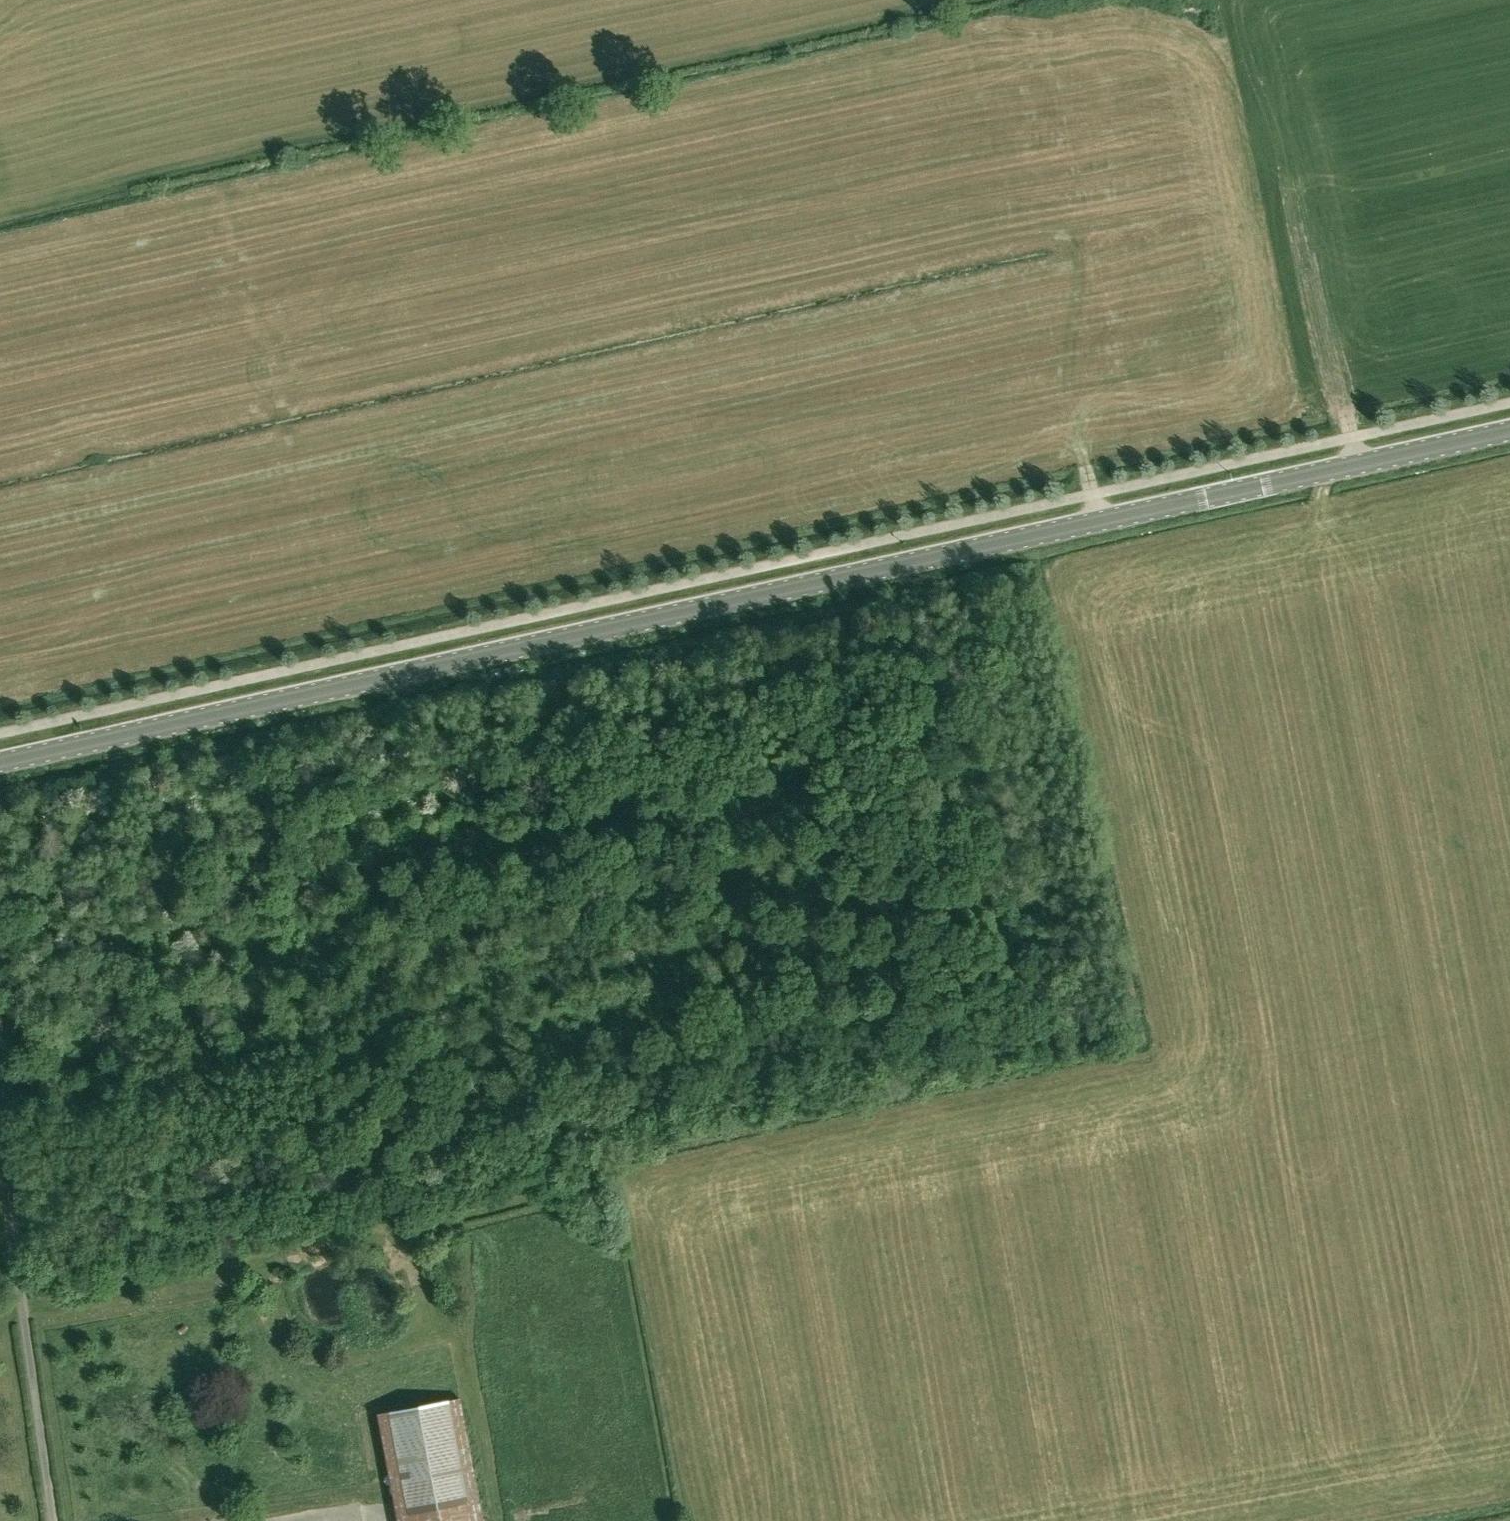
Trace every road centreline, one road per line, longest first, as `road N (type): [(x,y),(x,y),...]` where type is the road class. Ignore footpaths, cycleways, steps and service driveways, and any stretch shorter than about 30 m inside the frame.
road 1 (secondary): [(0,762),(1509,428)]
road 2 (track): [(55,1520),(0,1146)]

